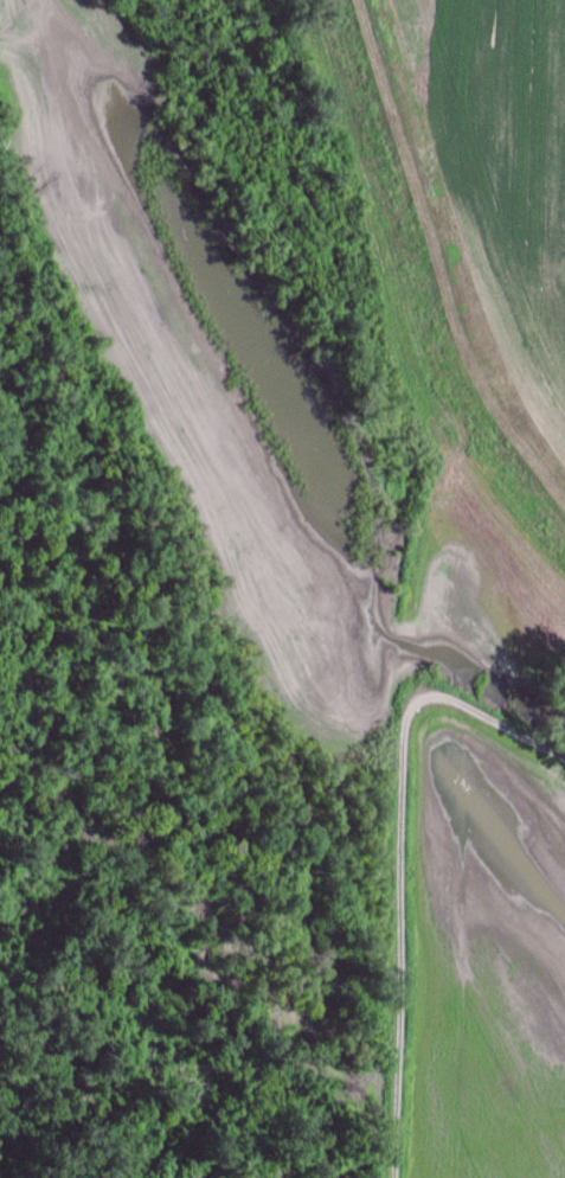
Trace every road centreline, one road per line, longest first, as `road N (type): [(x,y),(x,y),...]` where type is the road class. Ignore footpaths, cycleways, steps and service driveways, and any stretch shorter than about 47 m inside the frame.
road 1 (track): [(564,511),(461,350),(363,0)]
road 2 (track): [(409,683),(396,1177)]
road 3 (track): [(493,409),(428,498),(410,617)]
road 4 (track): [(409,703),(424,685),(564,760)]

